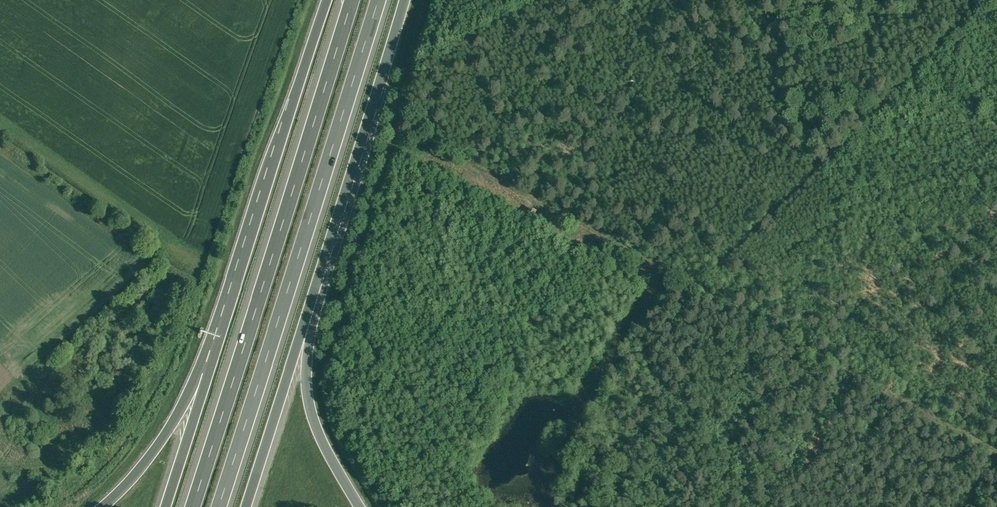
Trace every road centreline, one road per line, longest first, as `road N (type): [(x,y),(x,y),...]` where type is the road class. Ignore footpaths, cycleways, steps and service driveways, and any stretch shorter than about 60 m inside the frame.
road 1 (motorway): [(219,506),(379,0)]
road 2 (motorway): [(352,0),(193,506)]
road 3 (motorway): [(327,0),(213,357)]
road 4 (motorway): [(303,328),(404,0)]
road 5 (motorway): [(360,506),(307,404),(303,328)]
road 6 (motorway): [(245,506),(303,328)]
road 7 (motorway): [(213,357),(160,443),(102,506)]
road 8 (motorway): [(213,357),(165,506)]

